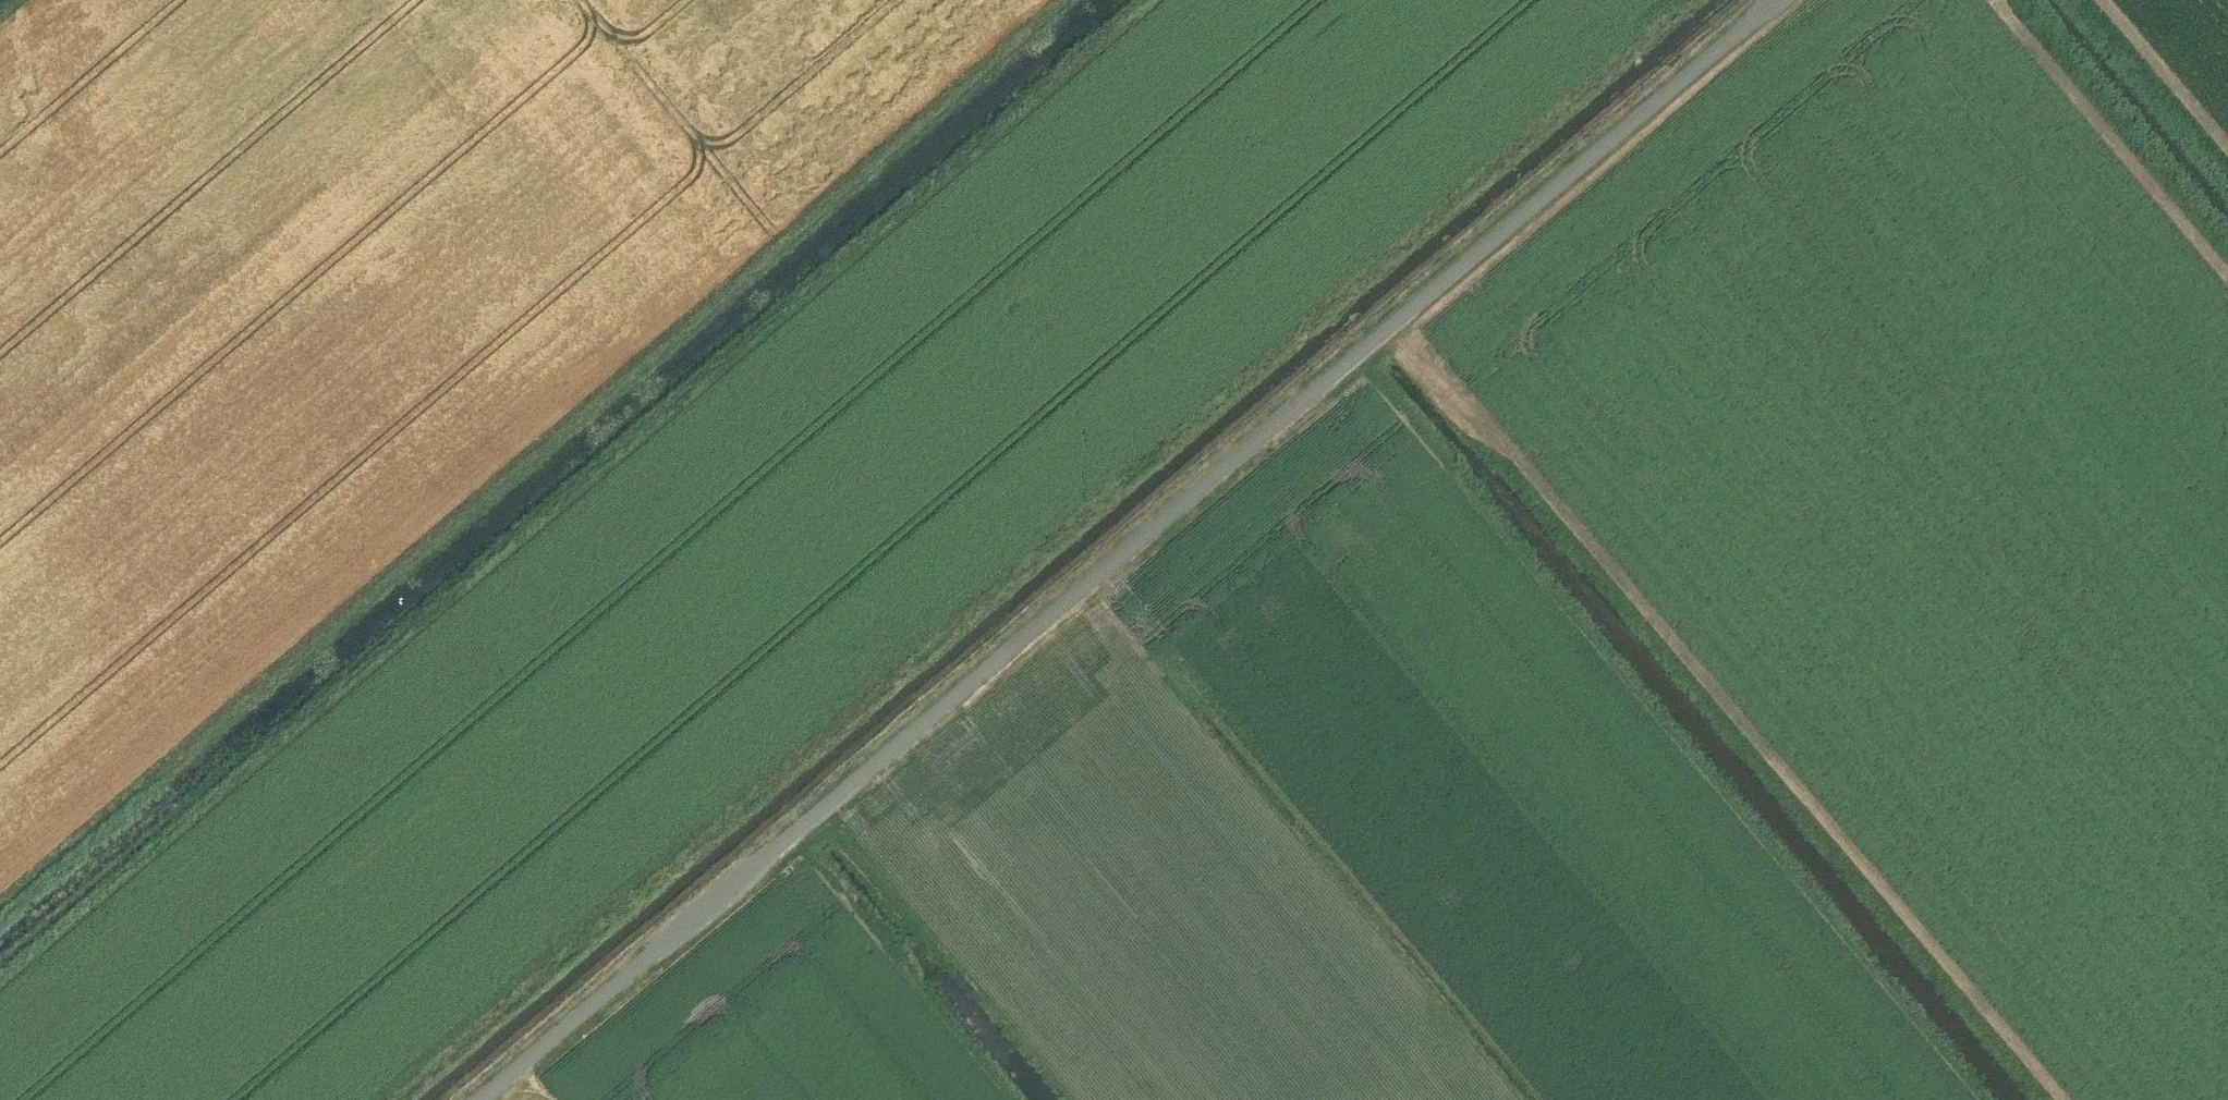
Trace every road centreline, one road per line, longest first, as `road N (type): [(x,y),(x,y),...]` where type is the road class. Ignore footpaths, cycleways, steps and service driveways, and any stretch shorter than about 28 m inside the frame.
road 1 (unclassified): [(479,1099),(1780,0)]

